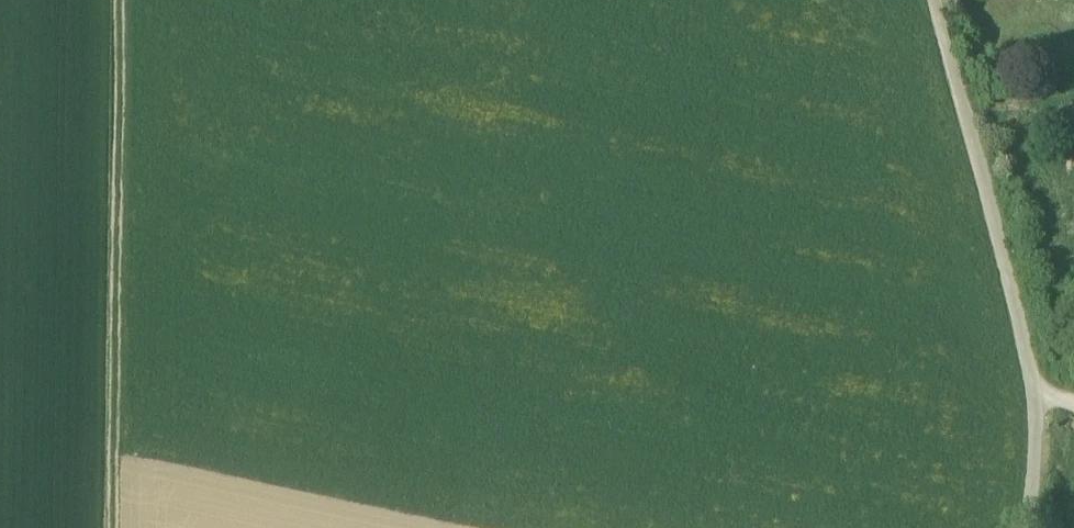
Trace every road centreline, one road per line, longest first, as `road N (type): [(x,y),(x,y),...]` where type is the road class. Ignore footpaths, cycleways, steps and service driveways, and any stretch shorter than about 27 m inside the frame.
road 1 (unclassified): [(933,0),(1039,394),(1028,527)]
road 2 (track): [(111,527),(119,0)]

